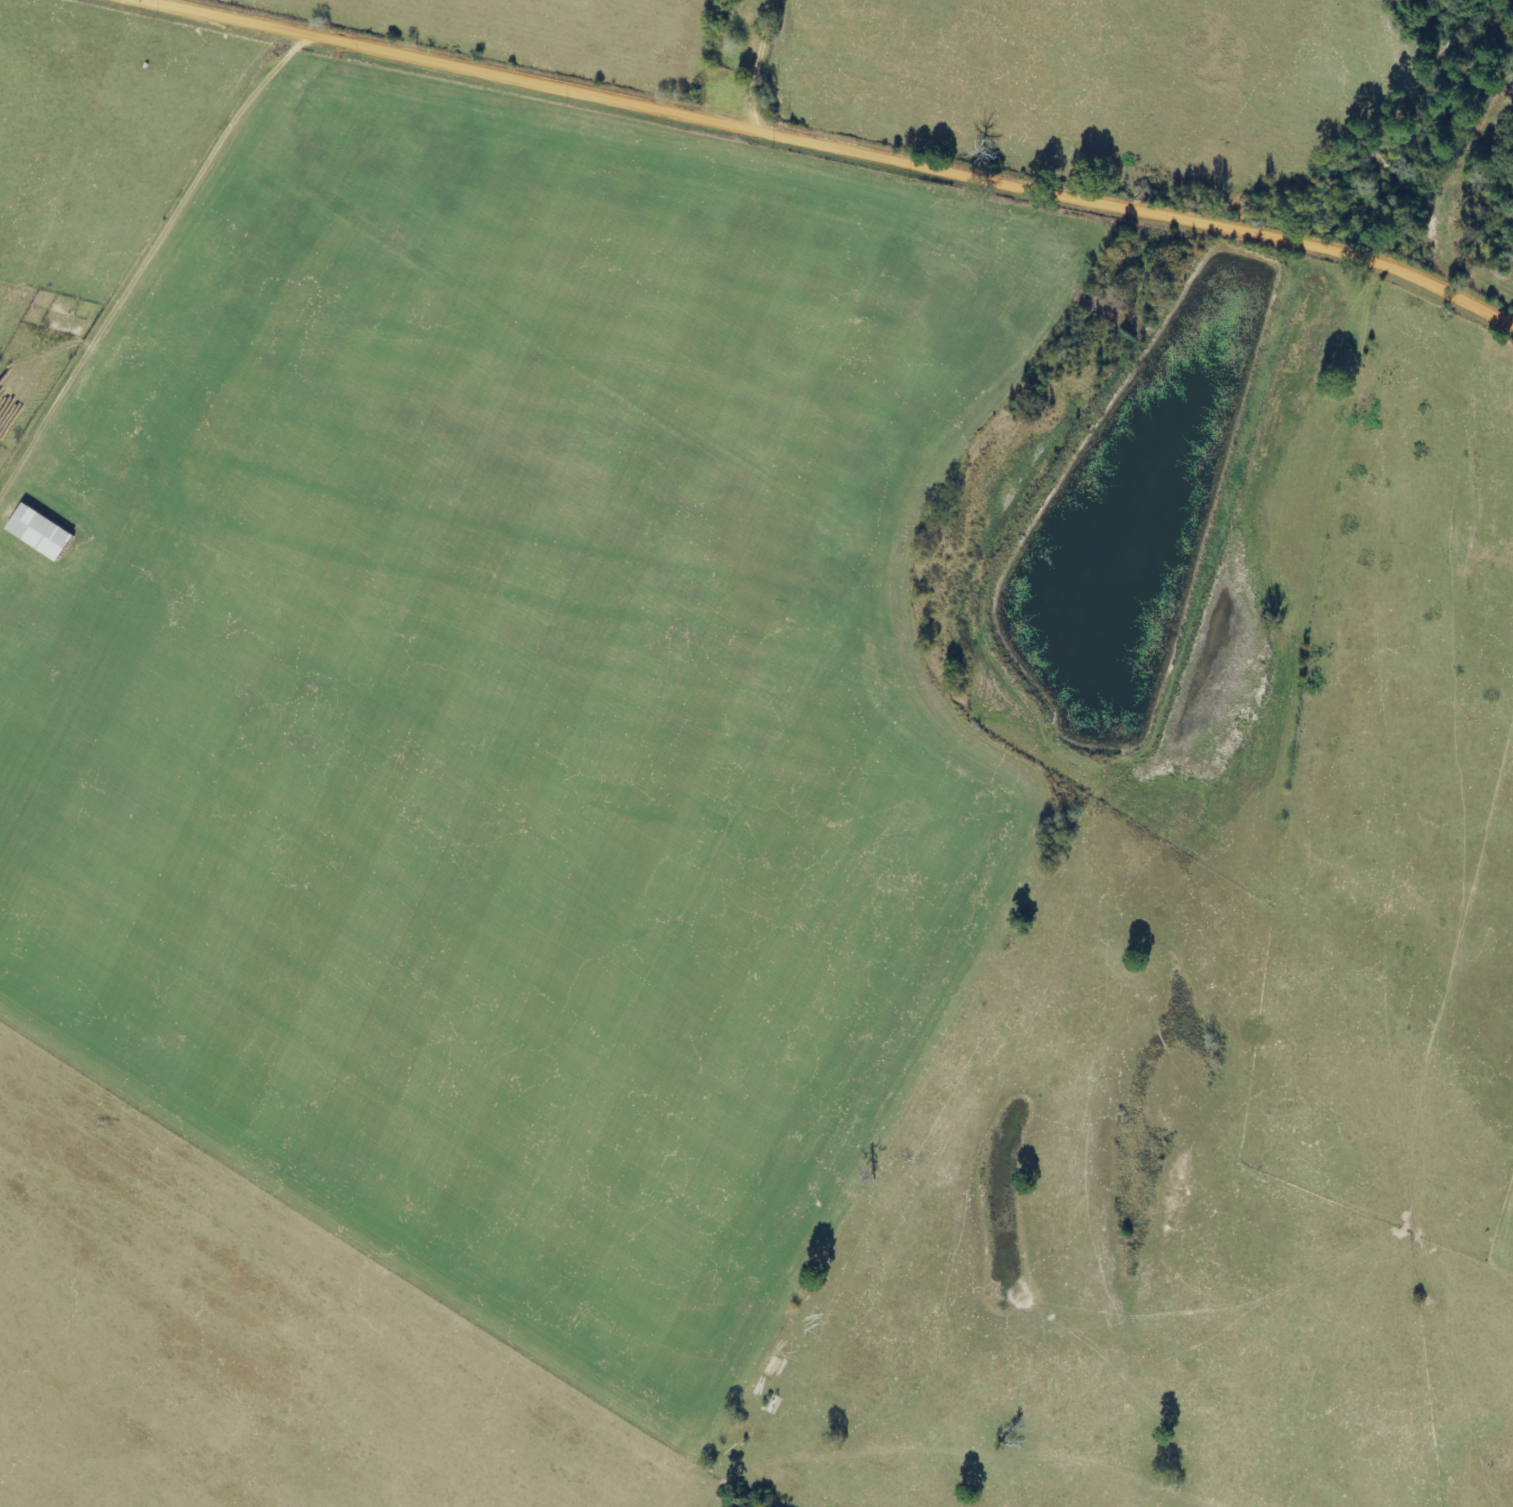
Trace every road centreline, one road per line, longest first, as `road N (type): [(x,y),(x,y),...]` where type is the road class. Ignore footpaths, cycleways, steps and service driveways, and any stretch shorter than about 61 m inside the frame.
road 1 (residential): [(1512,320),(1337,222),(715,87),(540,67),(229,0)]
road 2 (residential): [(98,0),(32,281)]

